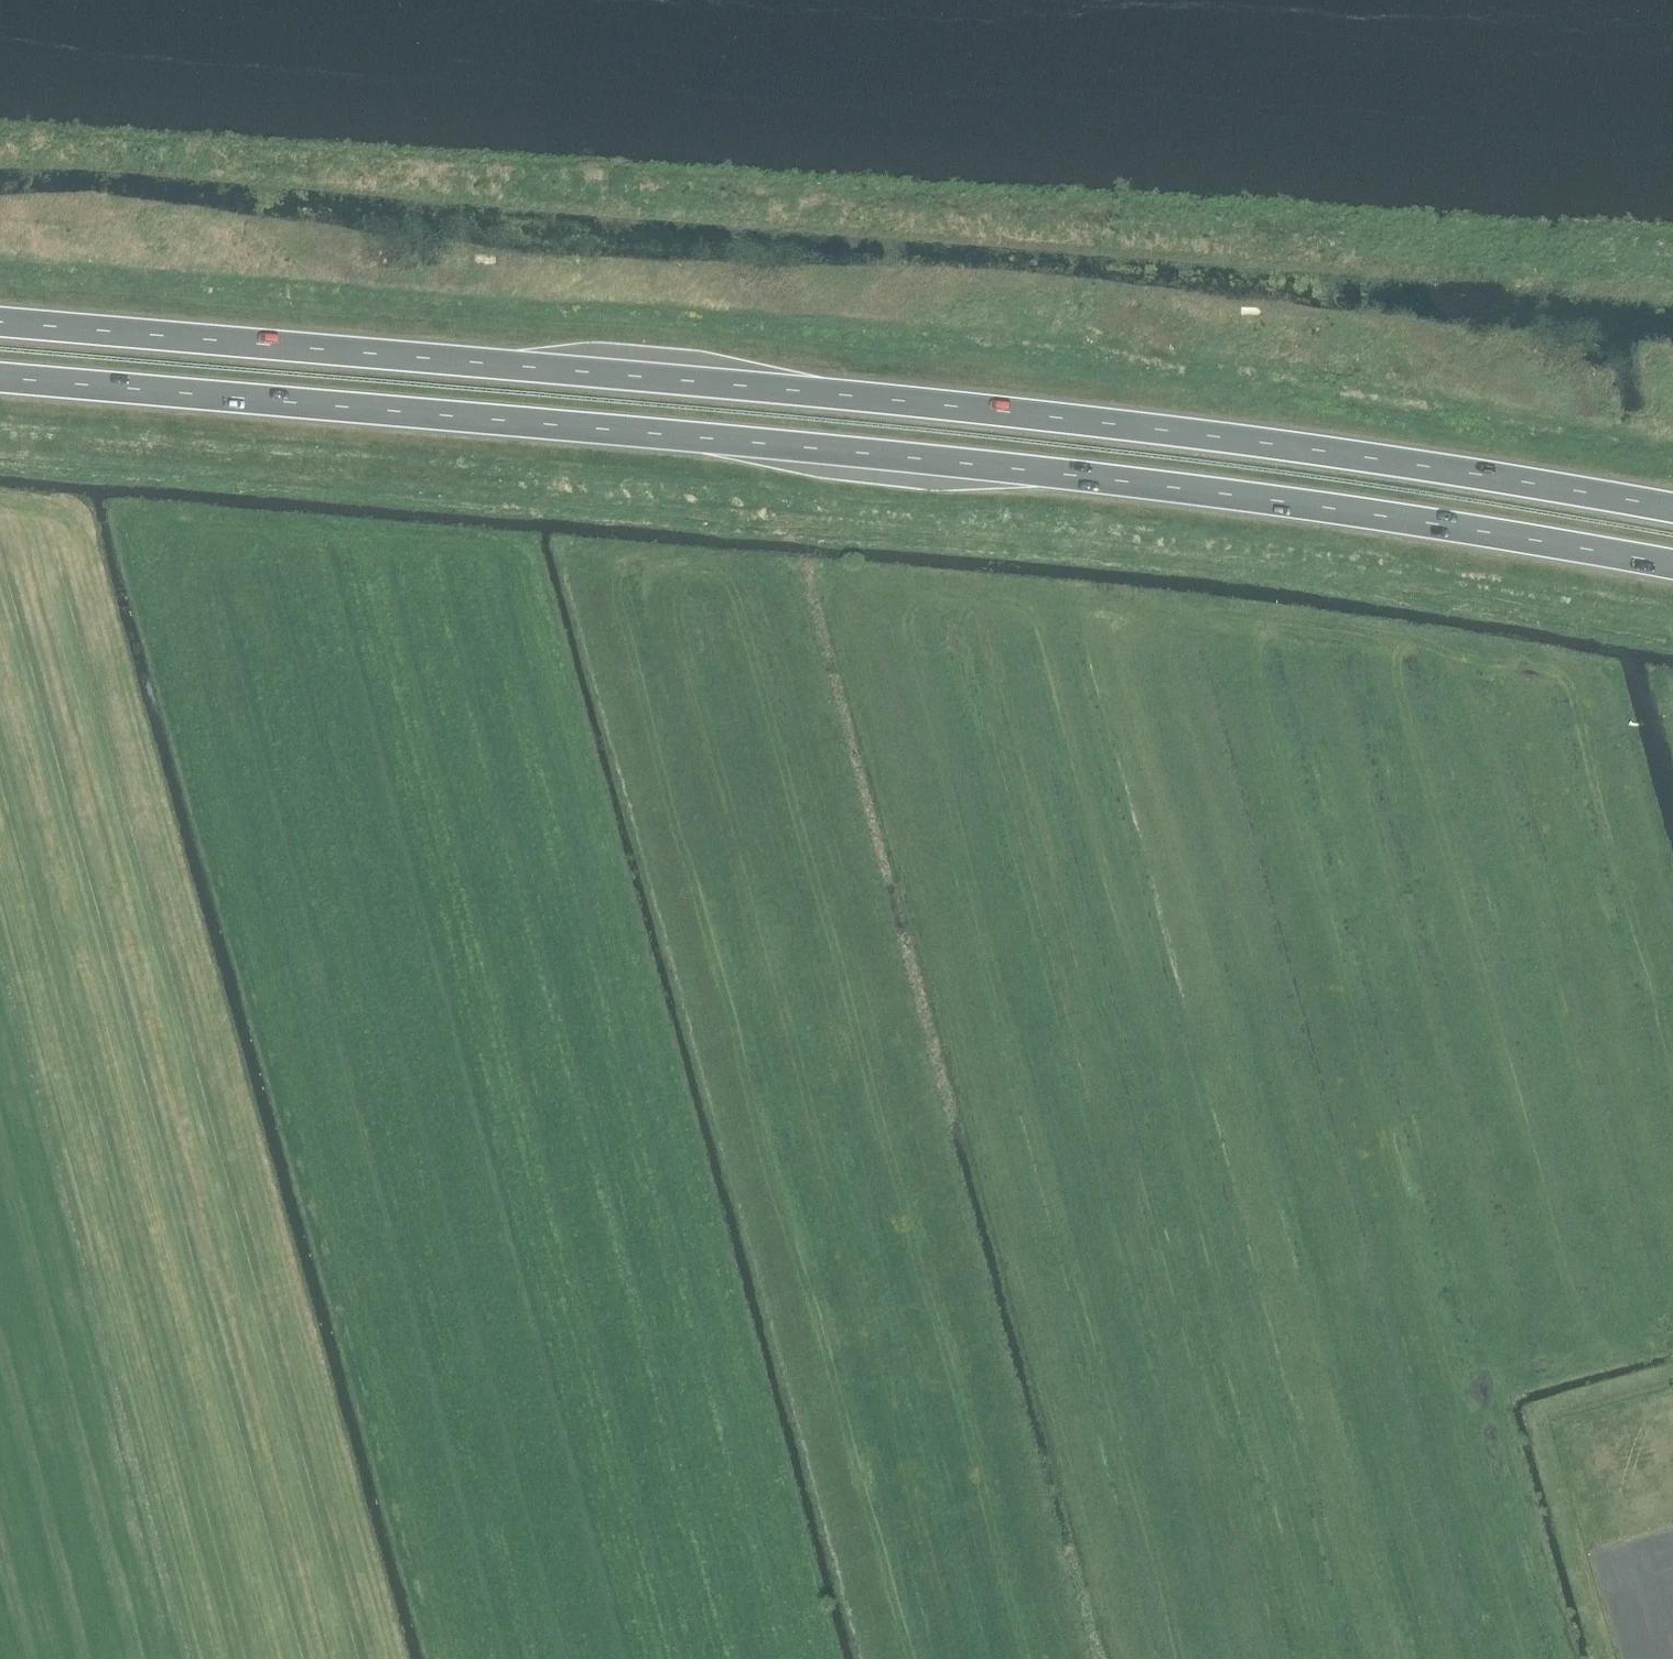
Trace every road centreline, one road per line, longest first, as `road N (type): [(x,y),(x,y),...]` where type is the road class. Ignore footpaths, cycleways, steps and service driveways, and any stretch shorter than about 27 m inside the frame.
road 1 (trunk): [(0,378),(1121,481),(1672,565)]
road 2 (trunk): [(1672,508),(1123,425),(0,322)]

